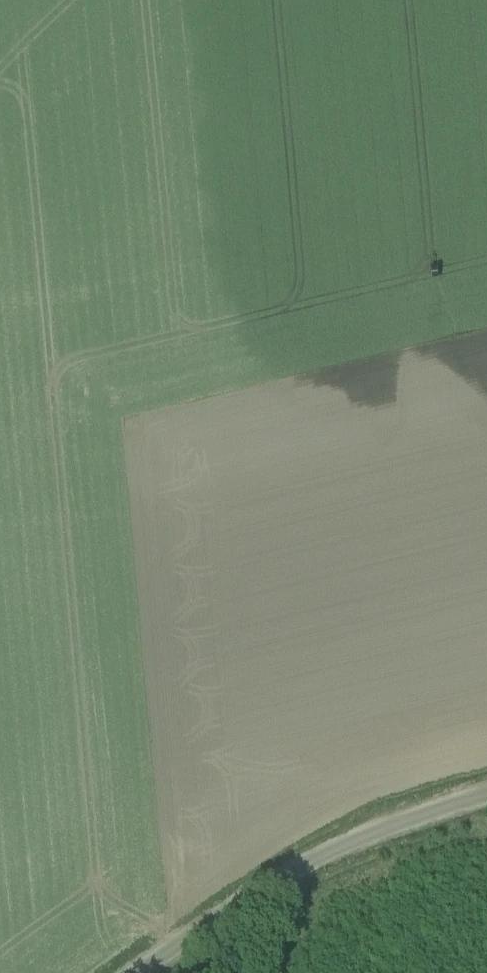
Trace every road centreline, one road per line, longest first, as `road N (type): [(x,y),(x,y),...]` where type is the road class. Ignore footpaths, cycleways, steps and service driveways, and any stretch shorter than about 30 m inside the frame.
road 1 (unclassified): [(140,972),(315,860),(486,795)]

